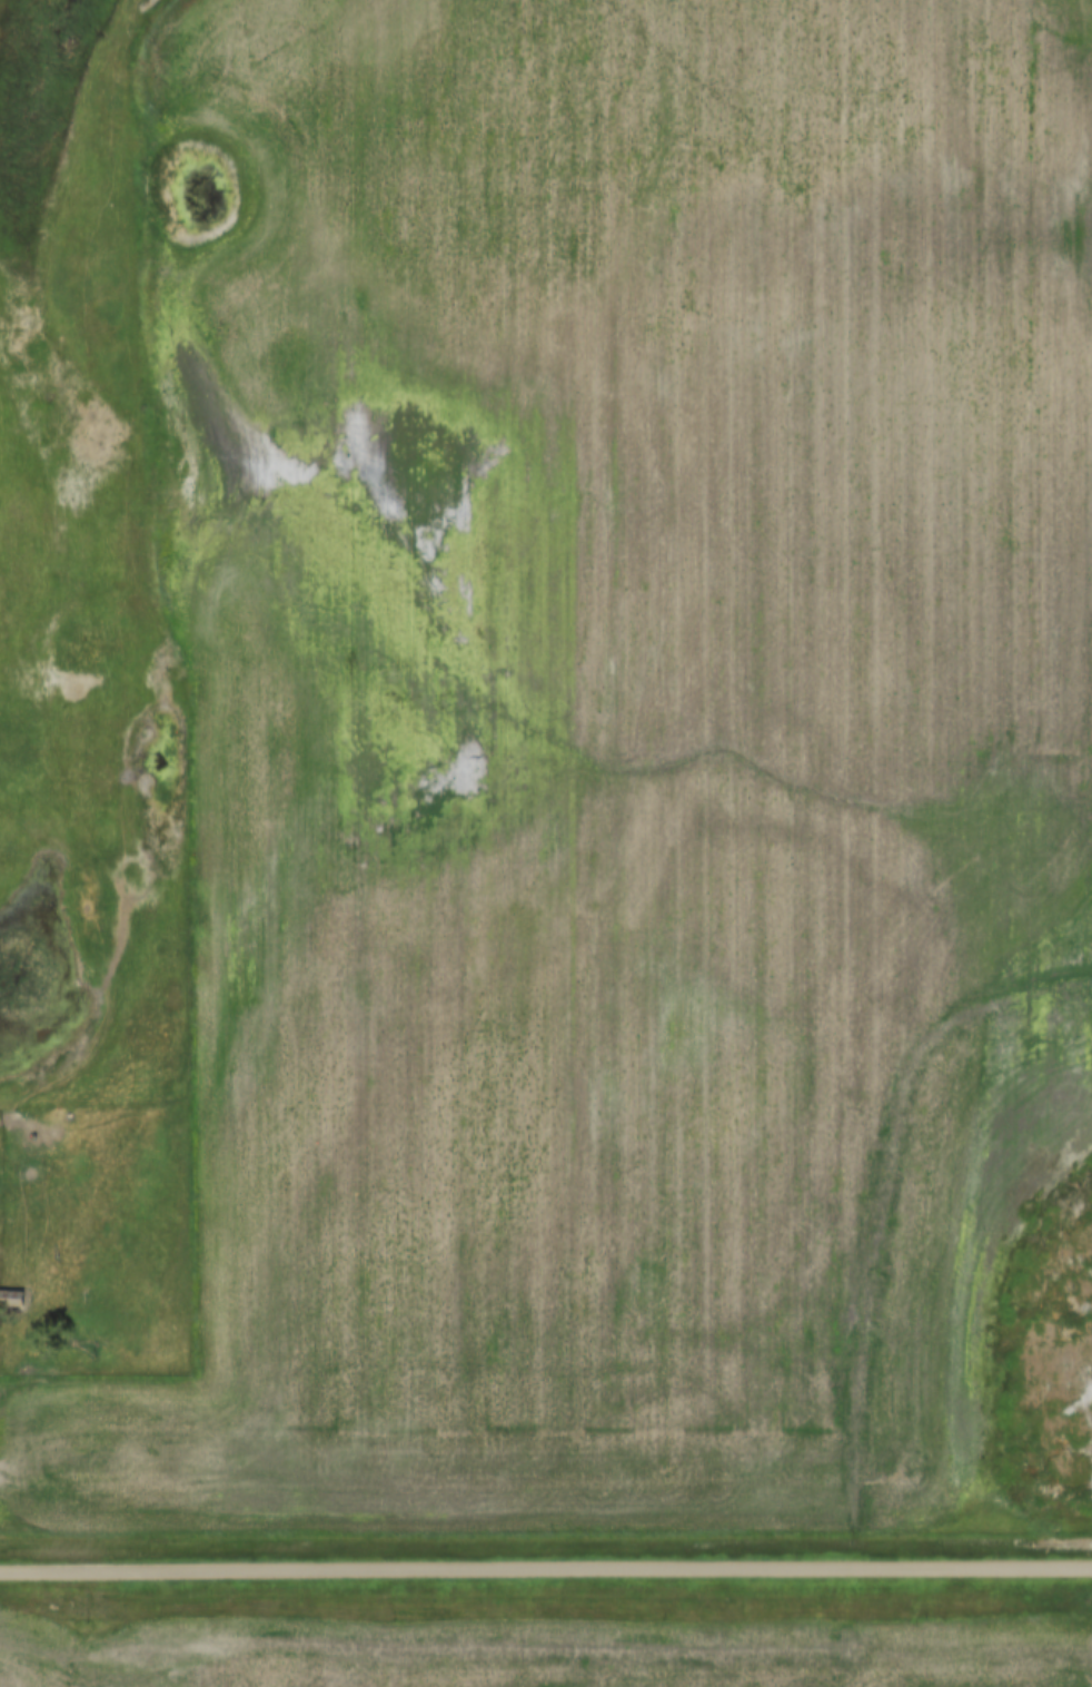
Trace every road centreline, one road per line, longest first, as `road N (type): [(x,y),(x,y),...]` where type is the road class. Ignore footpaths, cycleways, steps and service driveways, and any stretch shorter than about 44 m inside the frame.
road 1 (residential): [(0,1576),(1091,1572)]

